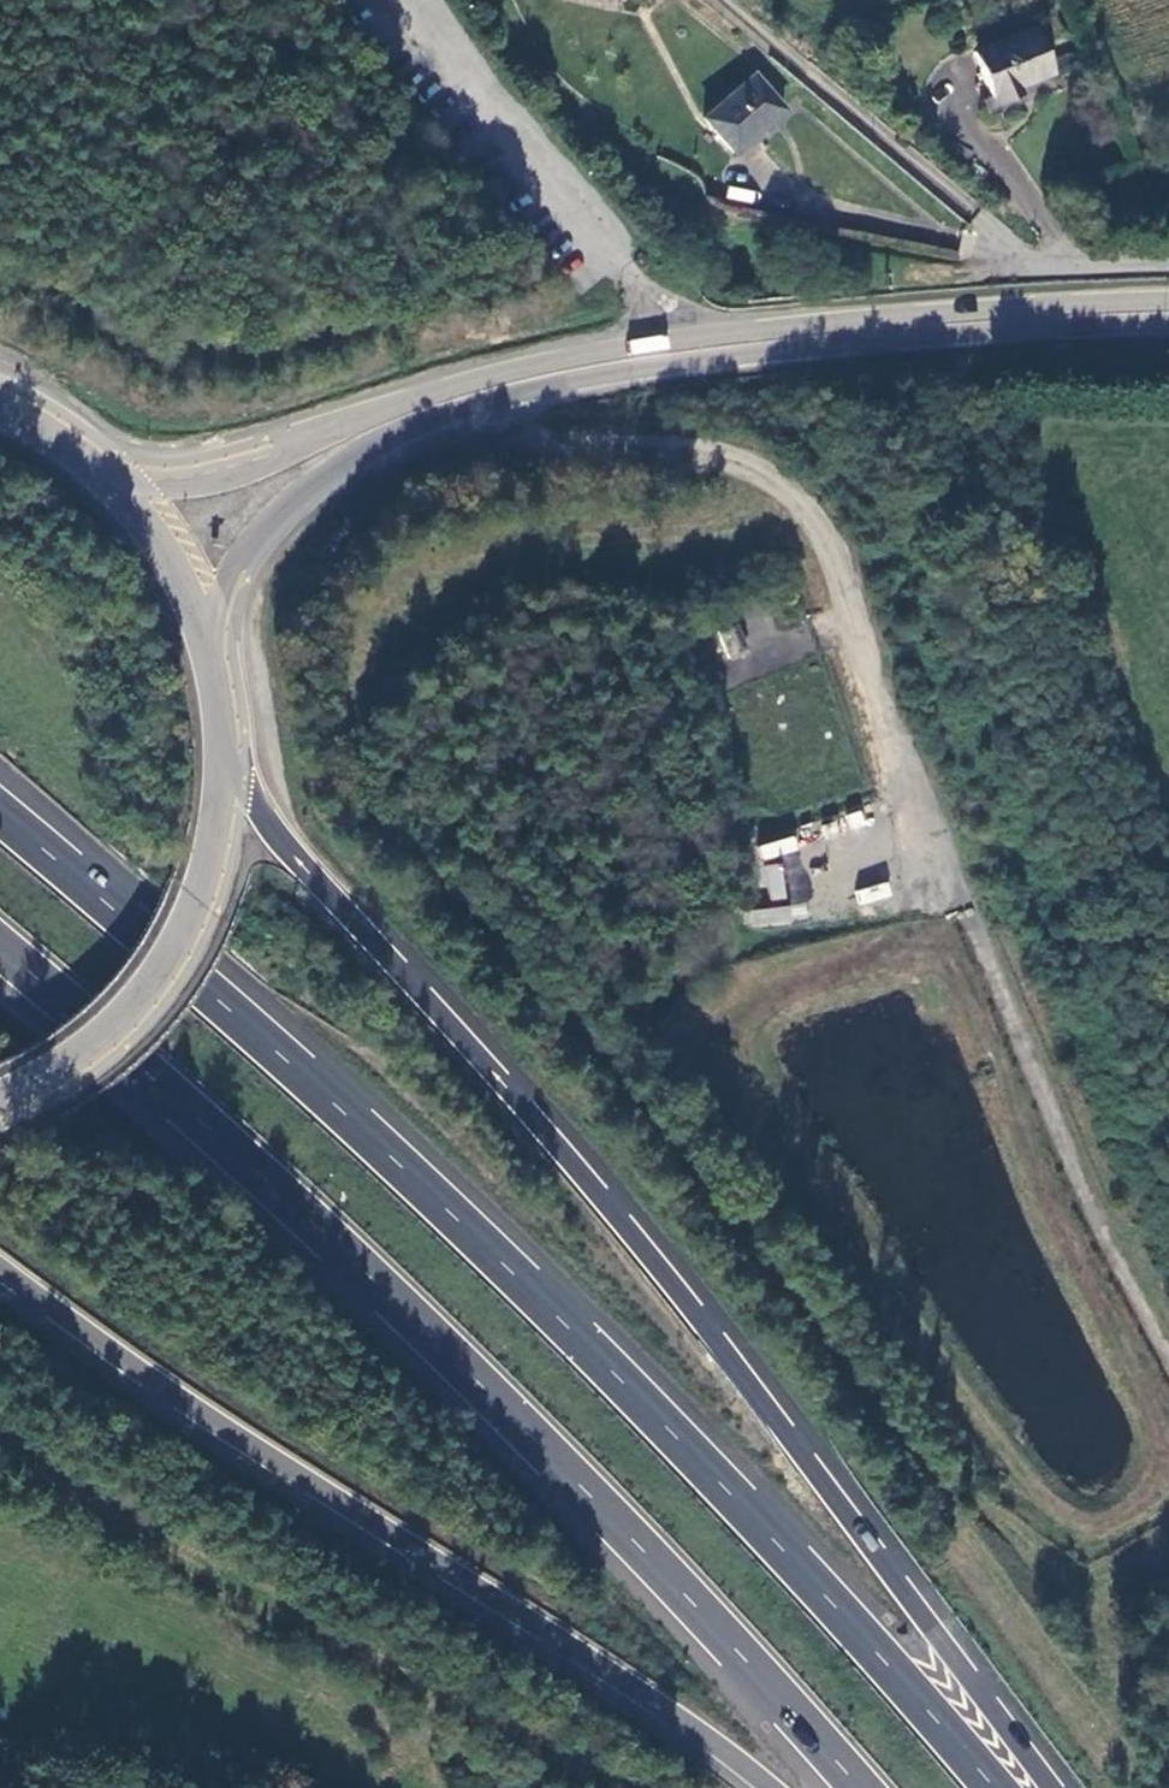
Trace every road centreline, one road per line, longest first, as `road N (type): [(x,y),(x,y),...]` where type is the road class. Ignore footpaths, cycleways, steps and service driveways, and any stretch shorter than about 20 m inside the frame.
road 1 (trunk): [(994,1787),(754,1518),(510,1268),(232,1009),(0,816)]
road 2 (trunk): [(1053,1787),(740,1369),(511,1091),(307,870),(232,766)]
road 3 (trunk): [(0,947),(352,1257),(668,1576),(859,1787)]
road 4 (trunk): [(0,1273),(151,1384),(538,1630),(763,1787)]
road 5 (primary): [(687,357),(879,332),(1168,316)]
road 6 (unclassified): [(687,357),(388,0)]
road 7 (primary): [(0,1106),(81,1060),(162,976),(214,872),(232,766)]
road 8 (primary): [(425,411),(202,475),(111,473)]
road 9 (primary): [(212,629),(251,559),(293,508),(425,411)]
road 10 (primary): [(425,411),(534,380),(687,357)]
road 11 (primary): [(212,629),(171,545),(111,473)]
road 12 (residential): [(1168,264),(1064,268),(1002,256)]
road 13 (primary): [(232,766),(212,629)]
road 14 (primary): [(111,473),(0,401)]

